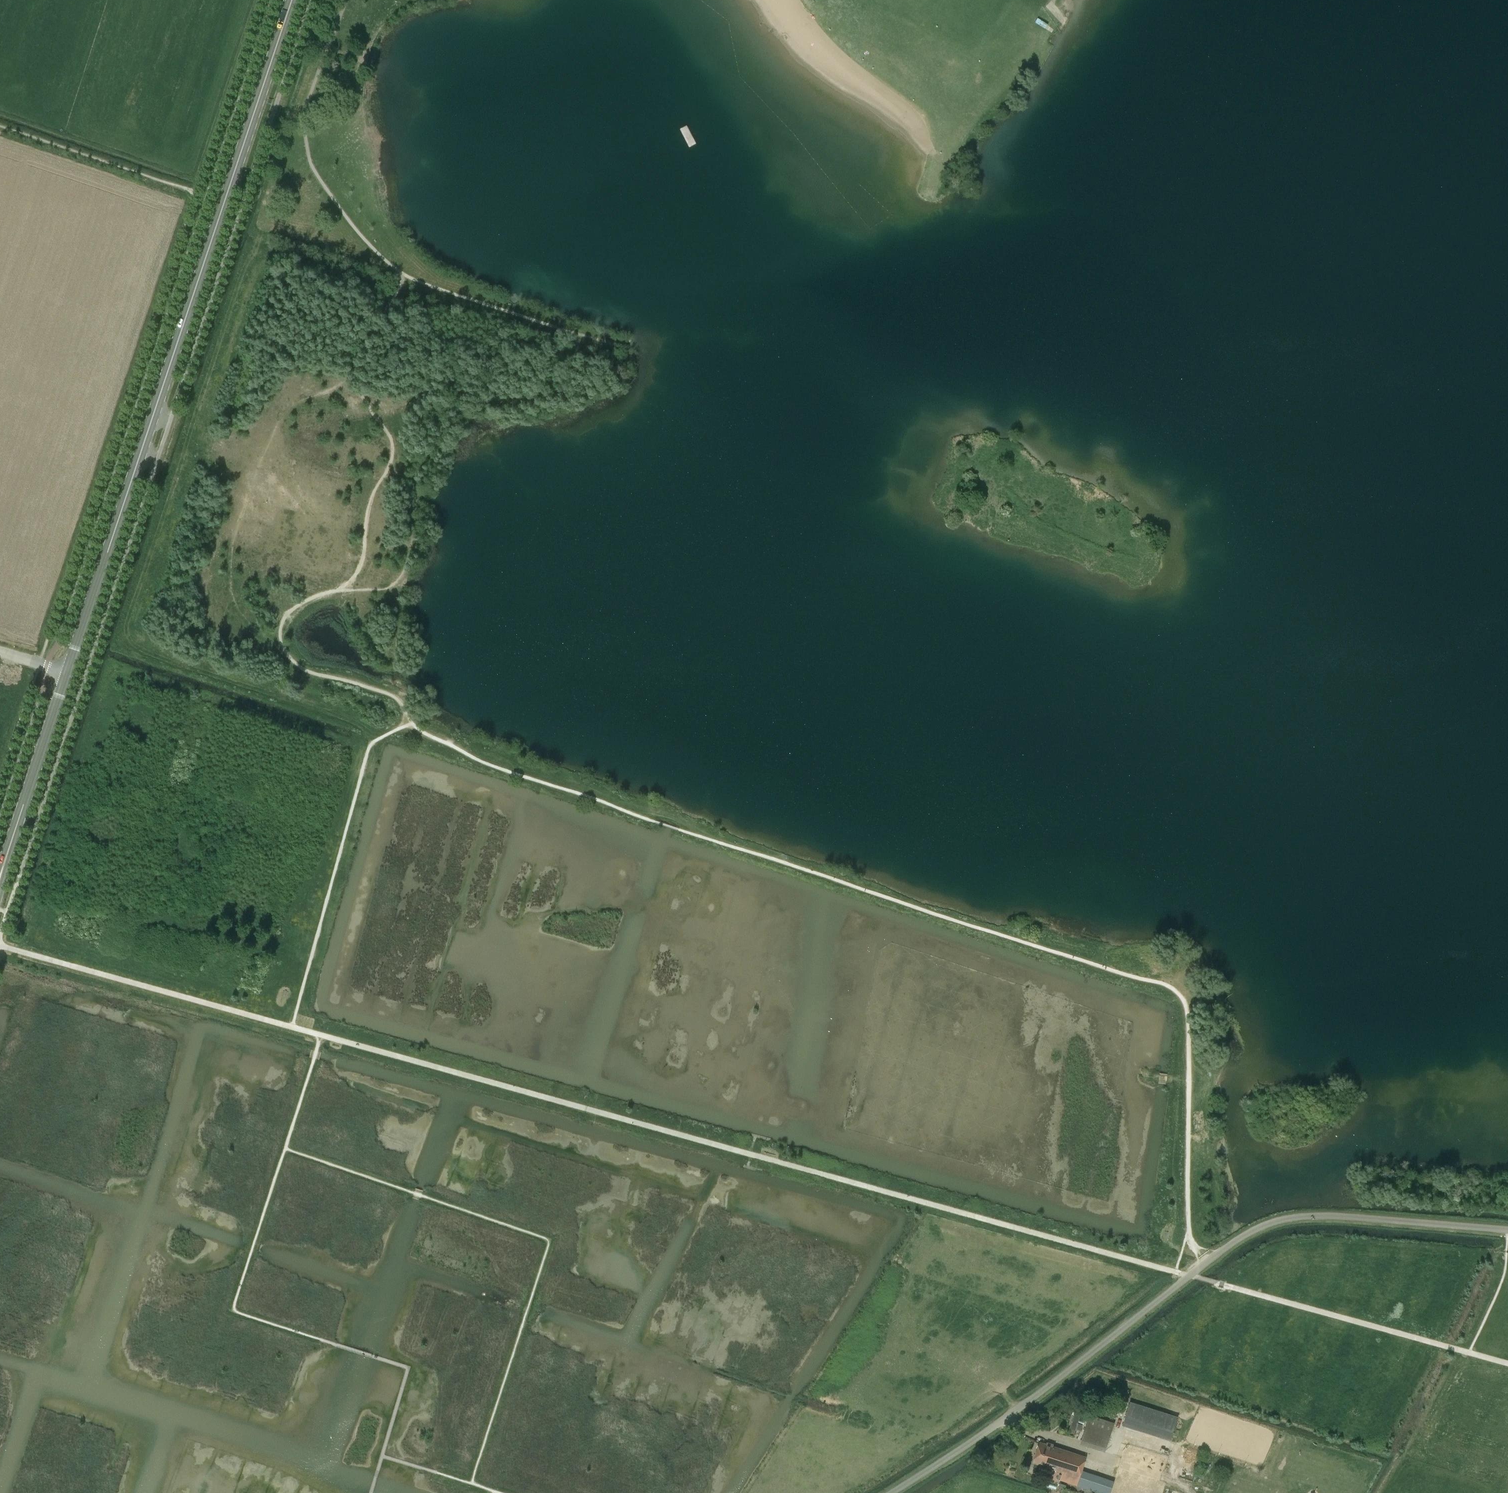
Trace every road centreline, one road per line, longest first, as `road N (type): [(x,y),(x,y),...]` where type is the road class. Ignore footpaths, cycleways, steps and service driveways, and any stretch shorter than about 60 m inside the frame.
road 1 (secondary): [(5,862),(292,0)]
road 2 (unclassified): [(893,1492),(1265,1227),(1320,1218),(1507,1229)]

